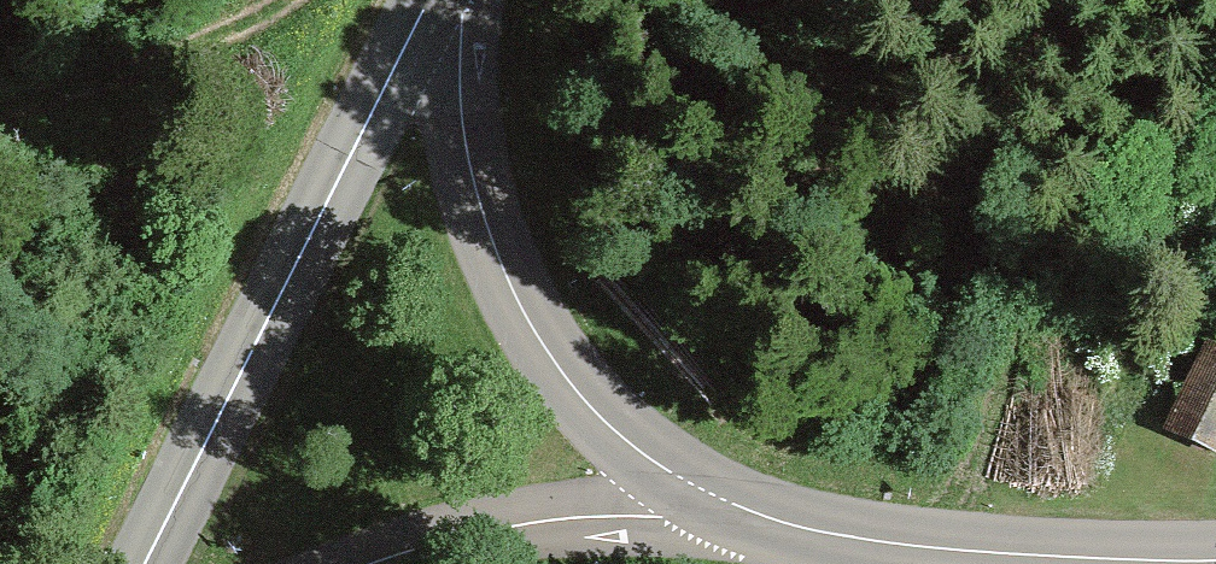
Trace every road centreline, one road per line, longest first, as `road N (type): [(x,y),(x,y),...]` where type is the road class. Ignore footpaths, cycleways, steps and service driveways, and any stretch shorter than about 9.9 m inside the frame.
road 1 (secondary): [(428,0),(144,563)]
road 2 (tertiary): [(739,511),(659,464),(603,418),(525,314),(477,191),(462,116),(457,0)]
road 3 (tertiary): [(1215,554),(1066,556),(863,539),(739,511)]
road 4 (tertiary): [(739,511),(482,530),(370,563)]

